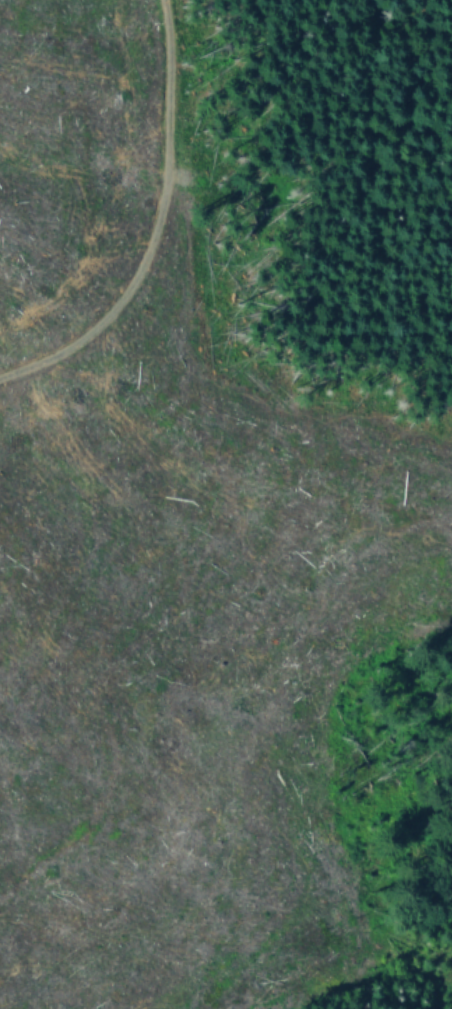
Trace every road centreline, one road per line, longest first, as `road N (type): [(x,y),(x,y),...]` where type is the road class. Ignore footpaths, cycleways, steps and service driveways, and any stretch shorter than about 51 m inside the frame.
road 1 (residential): [(169,0),(172,130),(195,334),(185,444),(165,527),(186,633),(94,776),(24,820),(0,824)]
road 2 (residential): [(451,430),(404,416),(379,385),(365,0)]
road 3 (residential): [(94,776),(250,667),(365,570),(451,514)]

